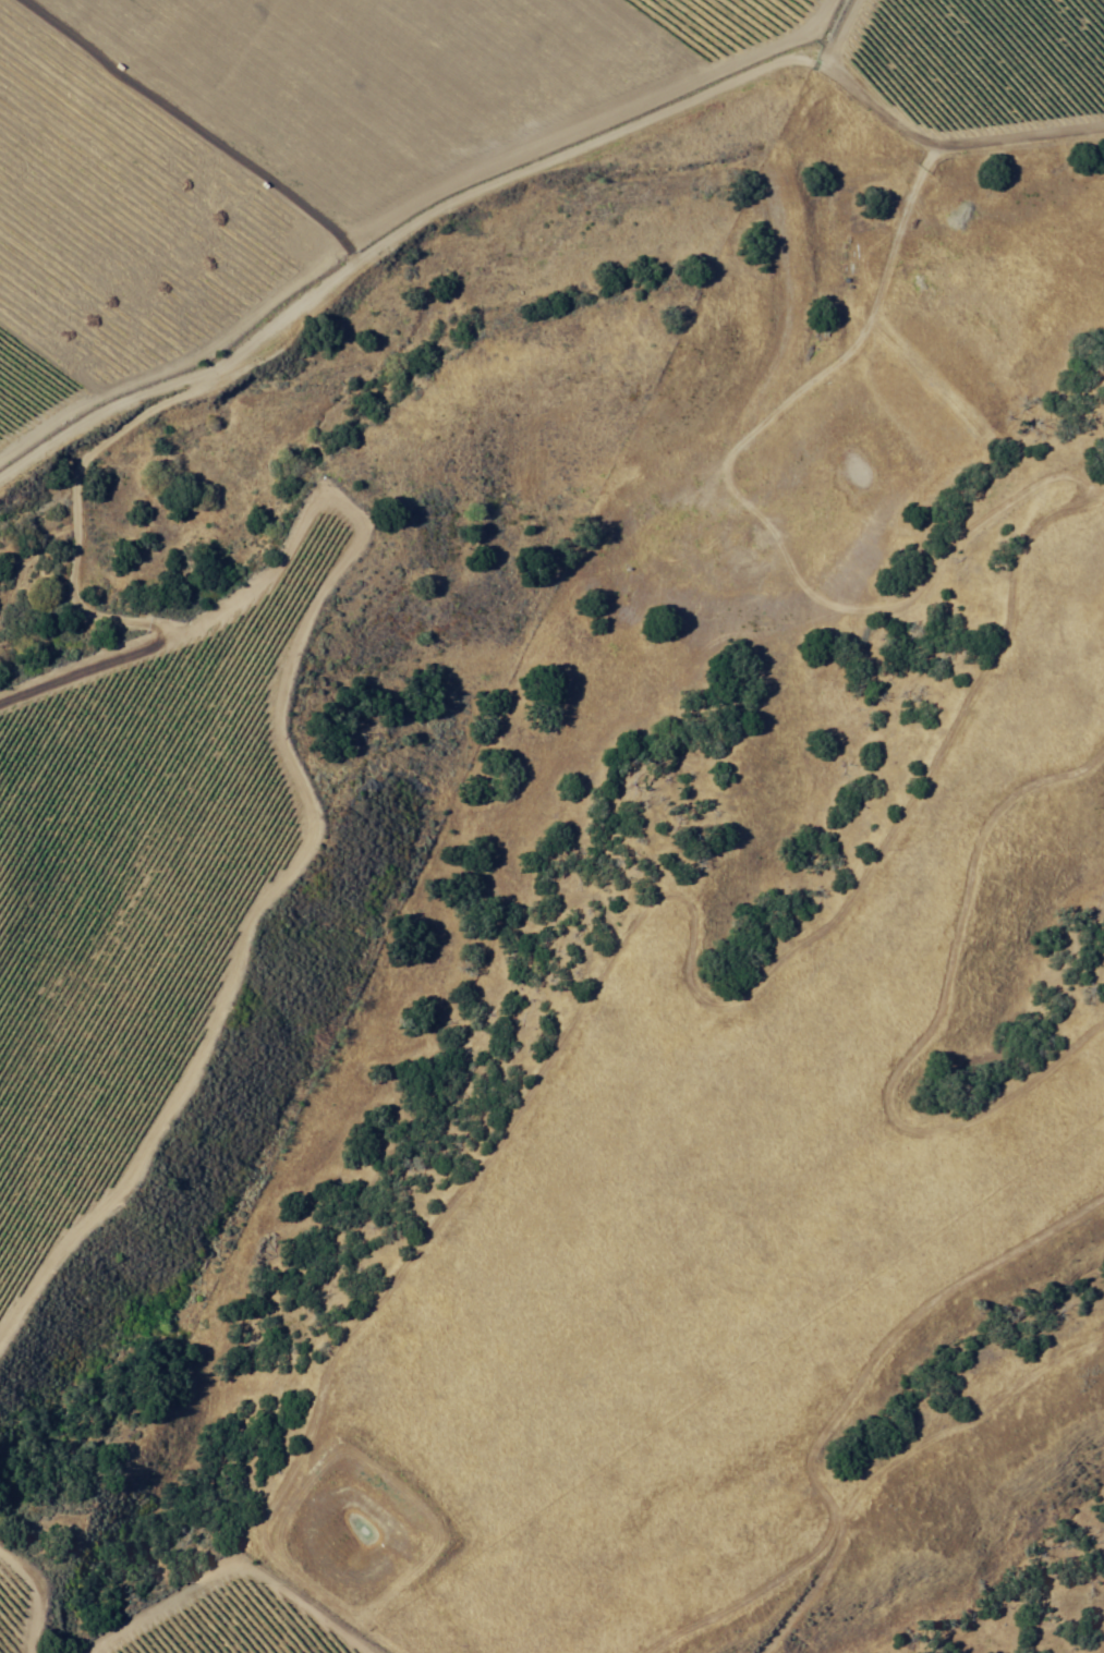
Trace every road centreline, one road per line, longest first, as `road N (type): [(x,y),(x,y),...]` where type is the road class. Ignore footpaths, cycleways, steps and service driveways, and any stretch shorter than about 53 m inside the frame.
road 1 (track): [(1103,128),(921,149),(803,50),(398,226),(219,374),(82,425),(0,471)]

